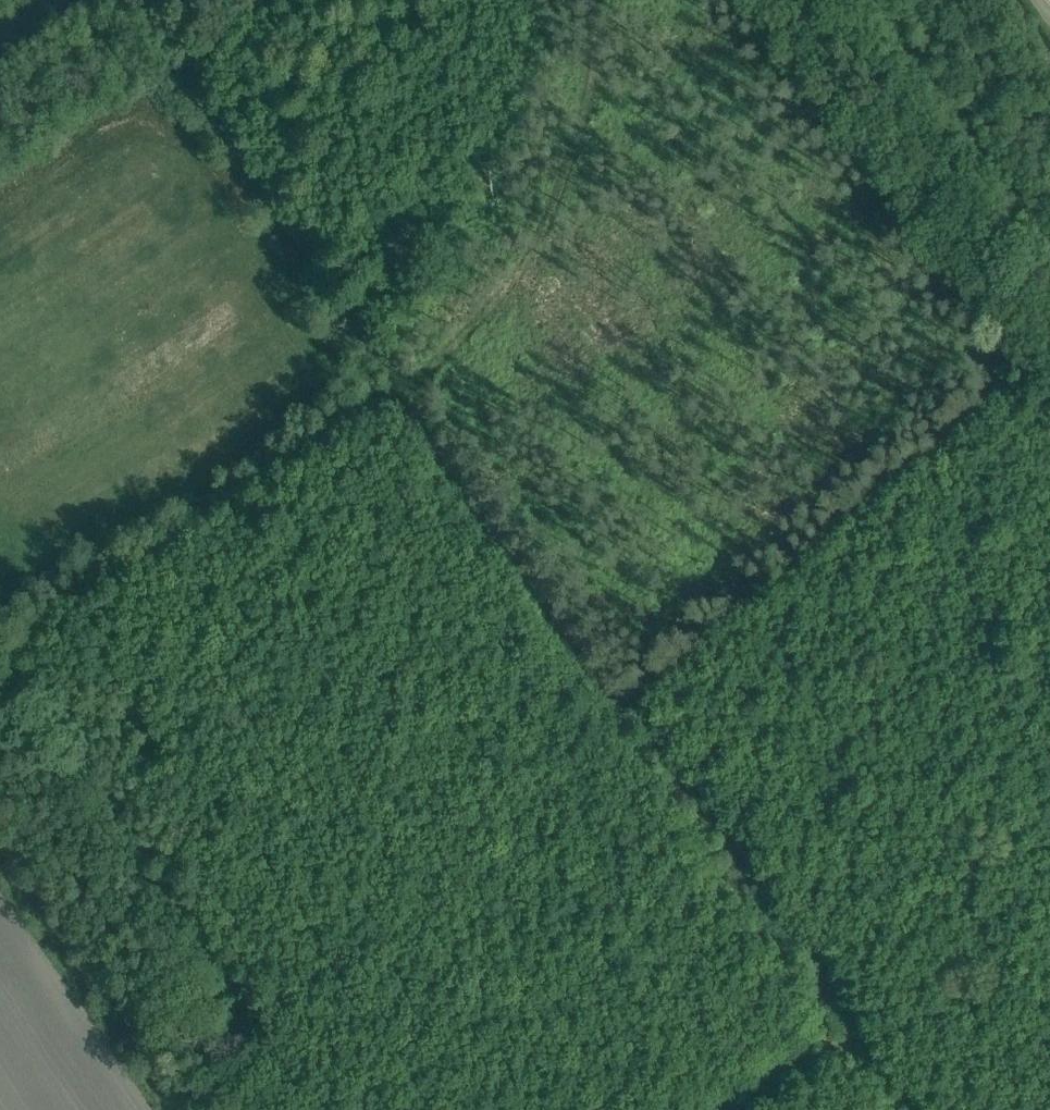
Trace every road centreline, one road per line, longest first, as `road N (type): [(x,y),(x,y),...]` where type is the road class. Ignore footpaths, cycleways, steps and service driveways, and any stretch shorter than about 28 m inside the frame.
road 1 (track): [(591,0),(591,65),(554,193),(468,324),(411,371)]

